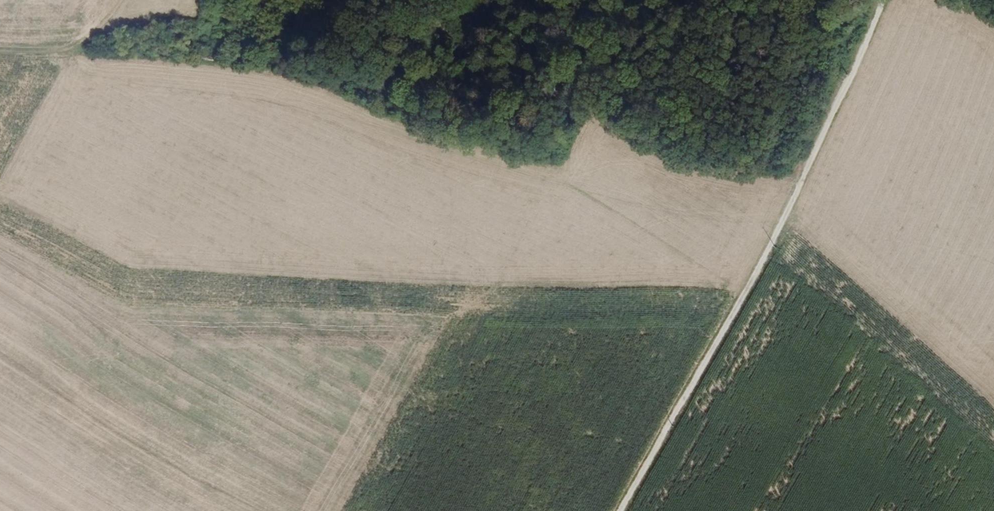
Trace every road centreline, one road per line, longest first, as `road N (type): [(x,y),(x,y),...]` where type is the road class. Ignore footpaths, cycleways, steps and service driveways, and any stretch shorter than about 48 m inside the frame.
road 1 (track): [(620,510),(773,243),(883,0)]

